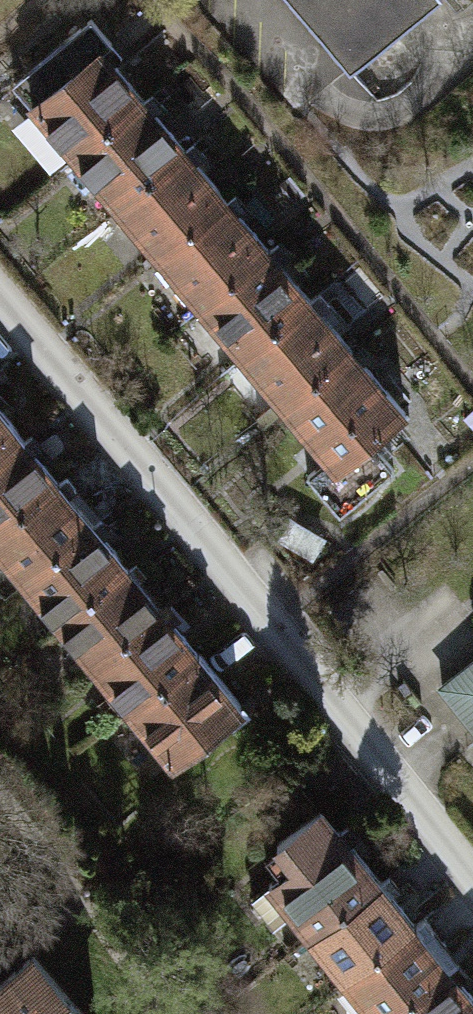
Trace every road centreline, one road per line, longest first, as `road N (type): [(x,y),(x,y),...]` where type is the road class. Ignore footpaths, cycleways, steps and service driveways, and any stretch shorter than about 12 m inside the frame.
road 1 (residential): [(472,890),(0,306)]

